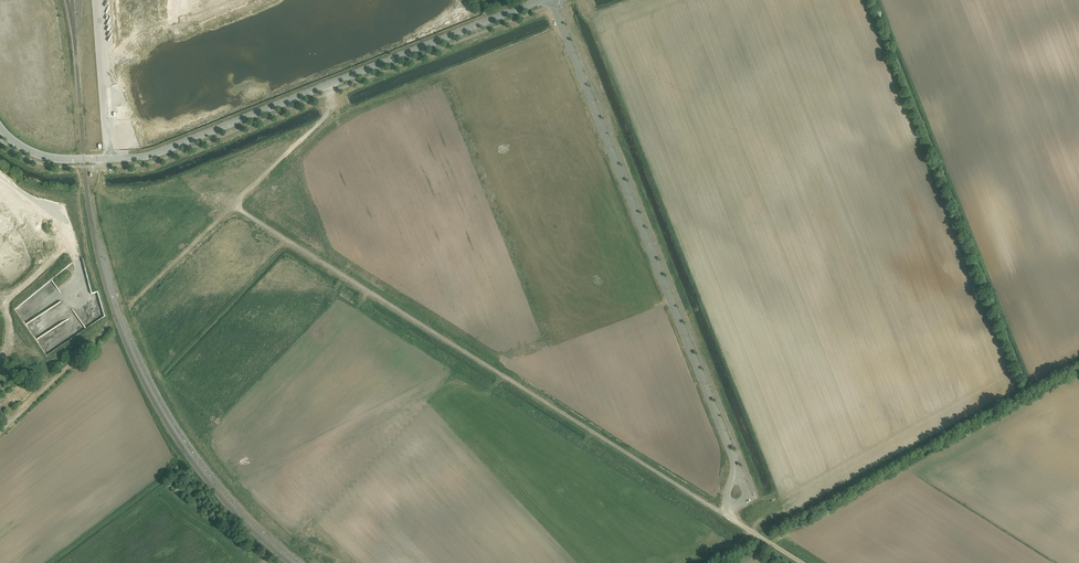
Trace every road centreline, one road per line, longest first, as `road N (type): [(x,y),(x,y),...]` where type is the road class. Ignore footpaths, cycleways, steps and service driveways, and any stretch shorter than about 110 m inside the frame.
road 1 (unclassified): [(724,515),(231,206)]
road 2 (tertiary): [(0,128),(44,157),(150,155),(540,0)]
road 3 (unclassified): [(553,0),(736,481)]
road 4 (track): [(133,302),(325,117),(327,85)]
road 5 (residential): [(0,432),(108,327)]

